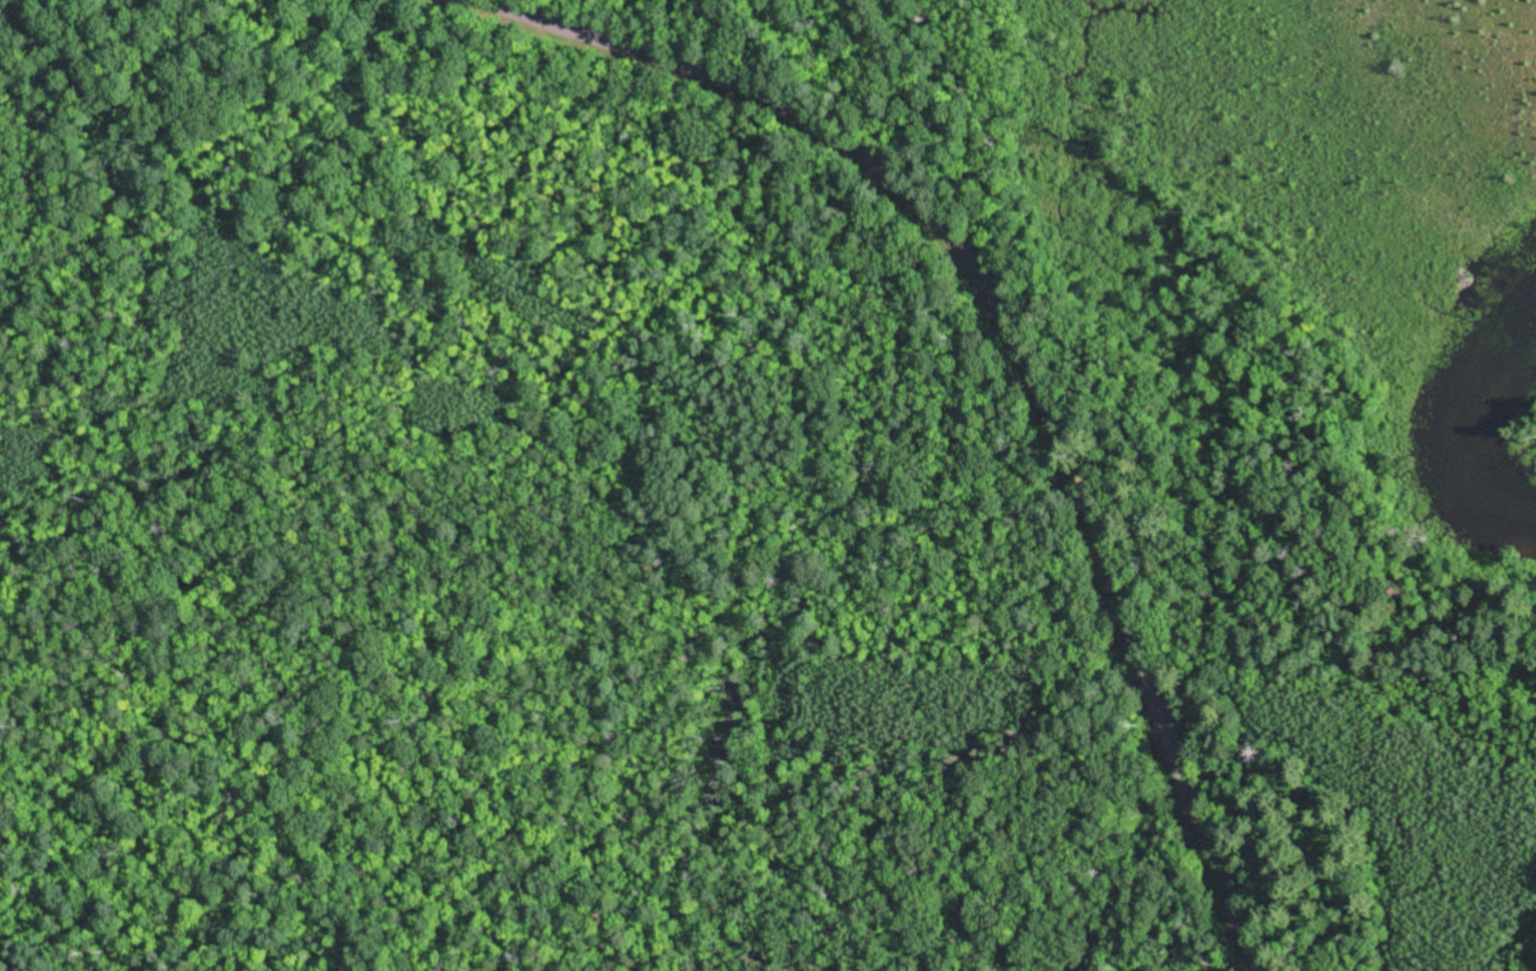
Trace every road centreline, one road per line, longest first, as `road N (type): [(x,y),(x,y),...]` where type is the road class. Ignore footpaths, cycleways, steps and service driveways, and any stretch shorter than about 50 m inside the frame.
road 1 (residential): [(1239,970),(1008,307),(892,185),(746,81),(503,0)]

